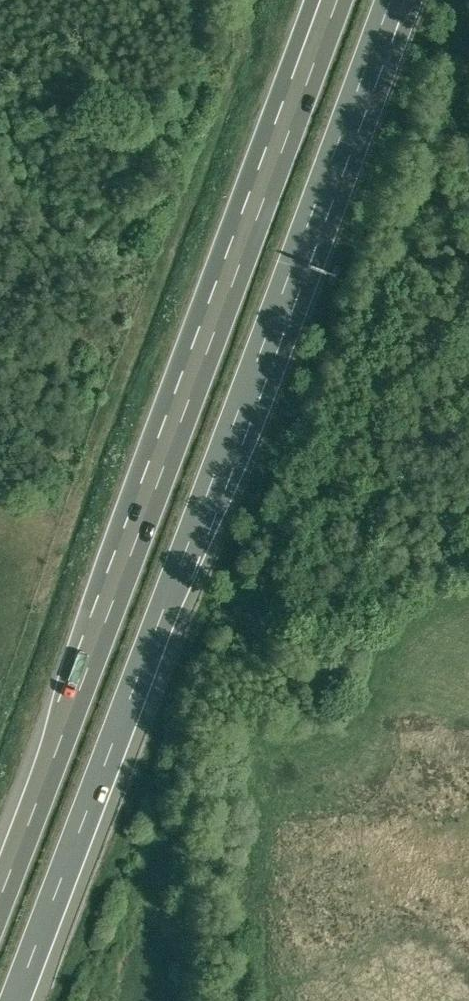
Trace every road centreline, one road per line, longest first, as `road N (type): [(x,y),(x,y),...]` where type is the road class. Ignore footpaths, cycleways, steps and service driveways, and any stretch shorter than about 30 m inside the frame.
road 1 (motorway): [(15,1000),(391,0)]
road 2 (motorway): [(337,0),(0,898)]

